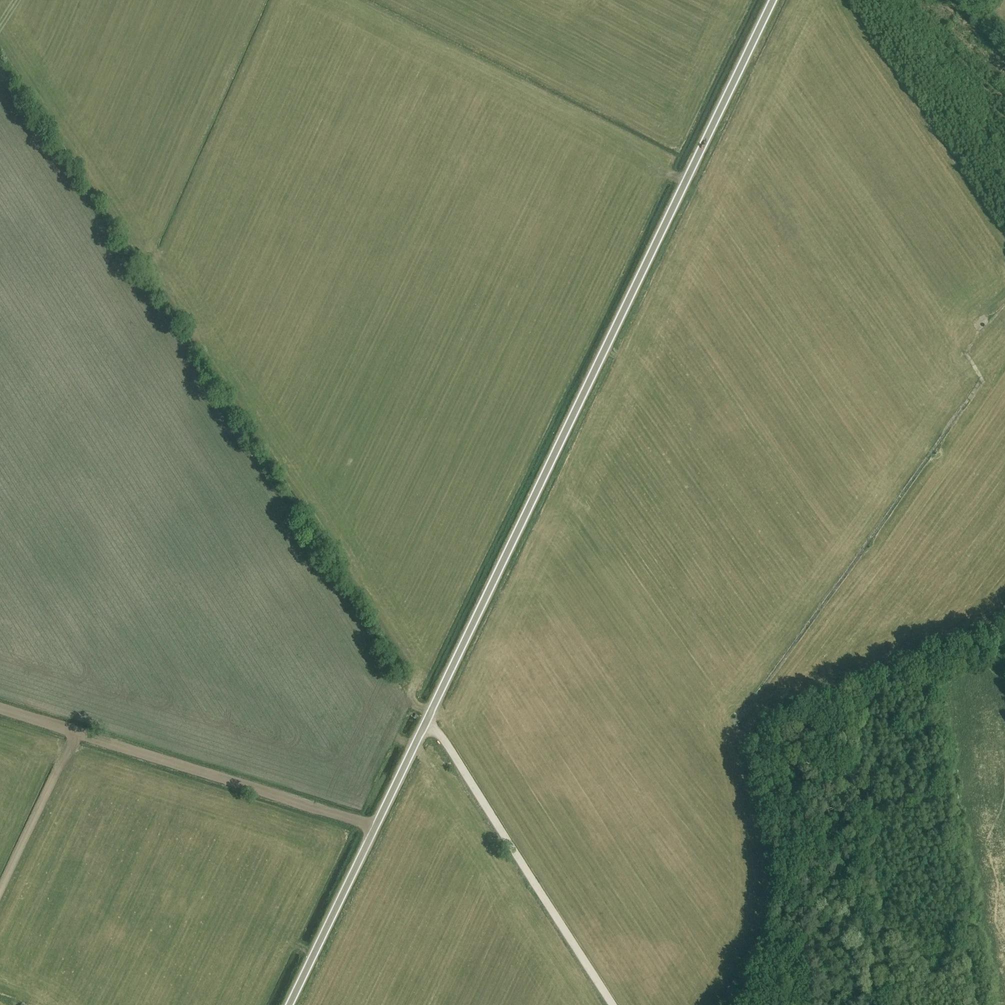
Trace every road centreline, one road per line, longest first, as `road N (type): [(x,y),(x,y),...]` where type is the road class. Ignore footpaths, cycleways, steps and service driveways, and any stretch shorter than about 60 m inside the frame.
road 1 (unclassified): [(287,1004),(769,0)]
road 2 (track): [(0,707),(373,827)]
road 3 (track): [(425,718),(611,1004)]

